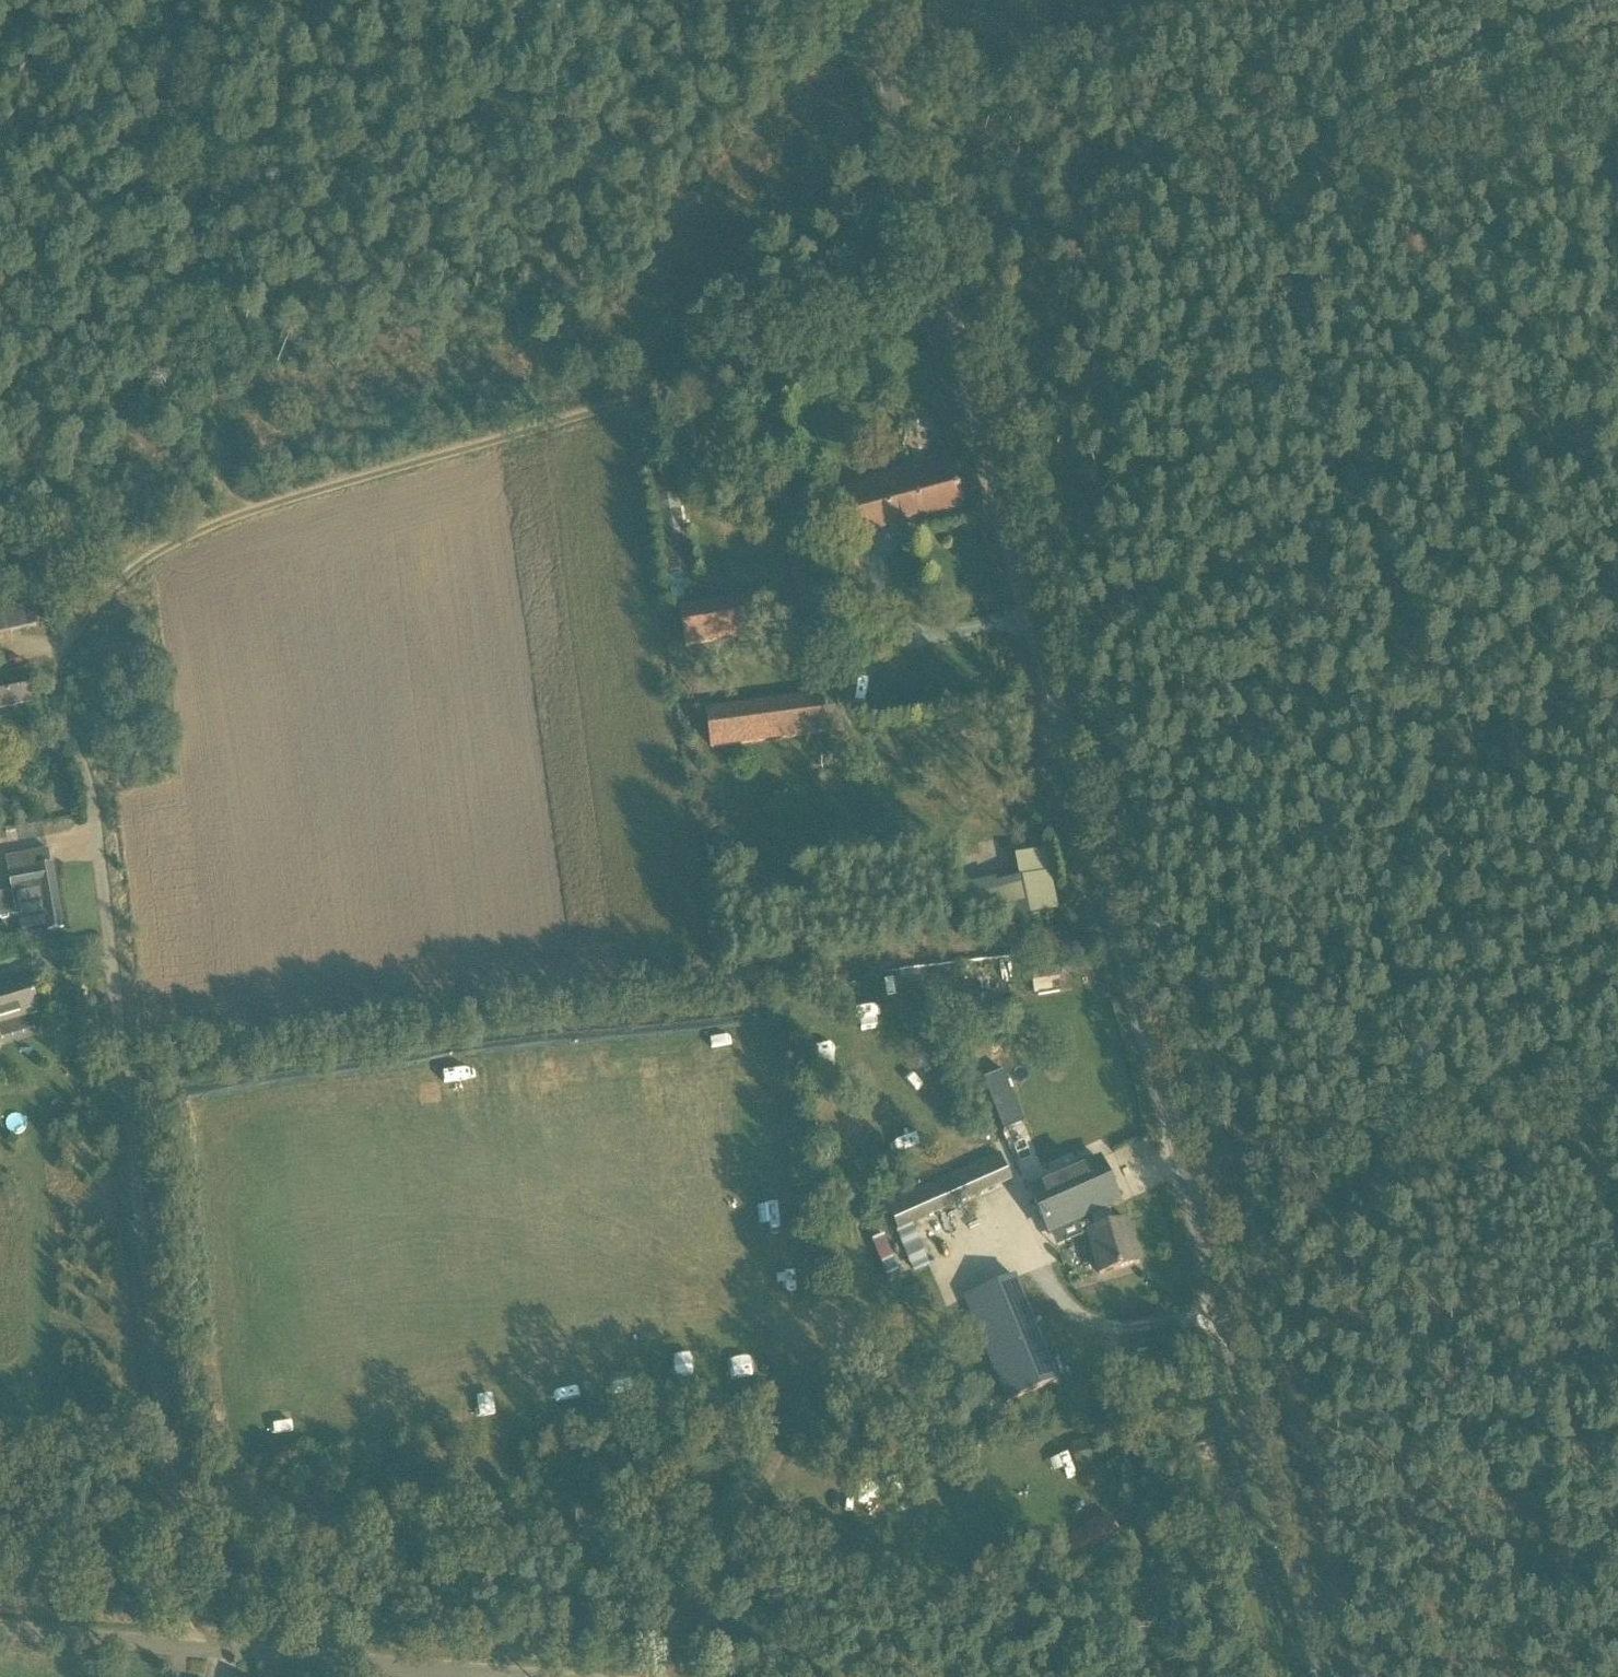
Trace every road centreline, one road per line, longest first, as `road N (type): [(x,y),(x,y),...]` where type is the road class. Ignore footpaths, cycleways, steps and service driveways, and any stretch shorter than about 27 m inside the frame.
road 1 (unclassified): [(179,1645),(105,886),(65,697),(68,658),(95,585),(119,560),(186,521),(943,319)]
road 2 (tertiary): [(1323,1676),(943,319)]
road 3 (track): [(658,1676),(775,1467),(835,1324),(841,1140)]
road 4 (unclassified): [(510,1676),(179,1645)]
road 5 (tertiary): [(943,319),(860,0)]
road 6 (unclassified): [(179,1645),(0,1629)]

